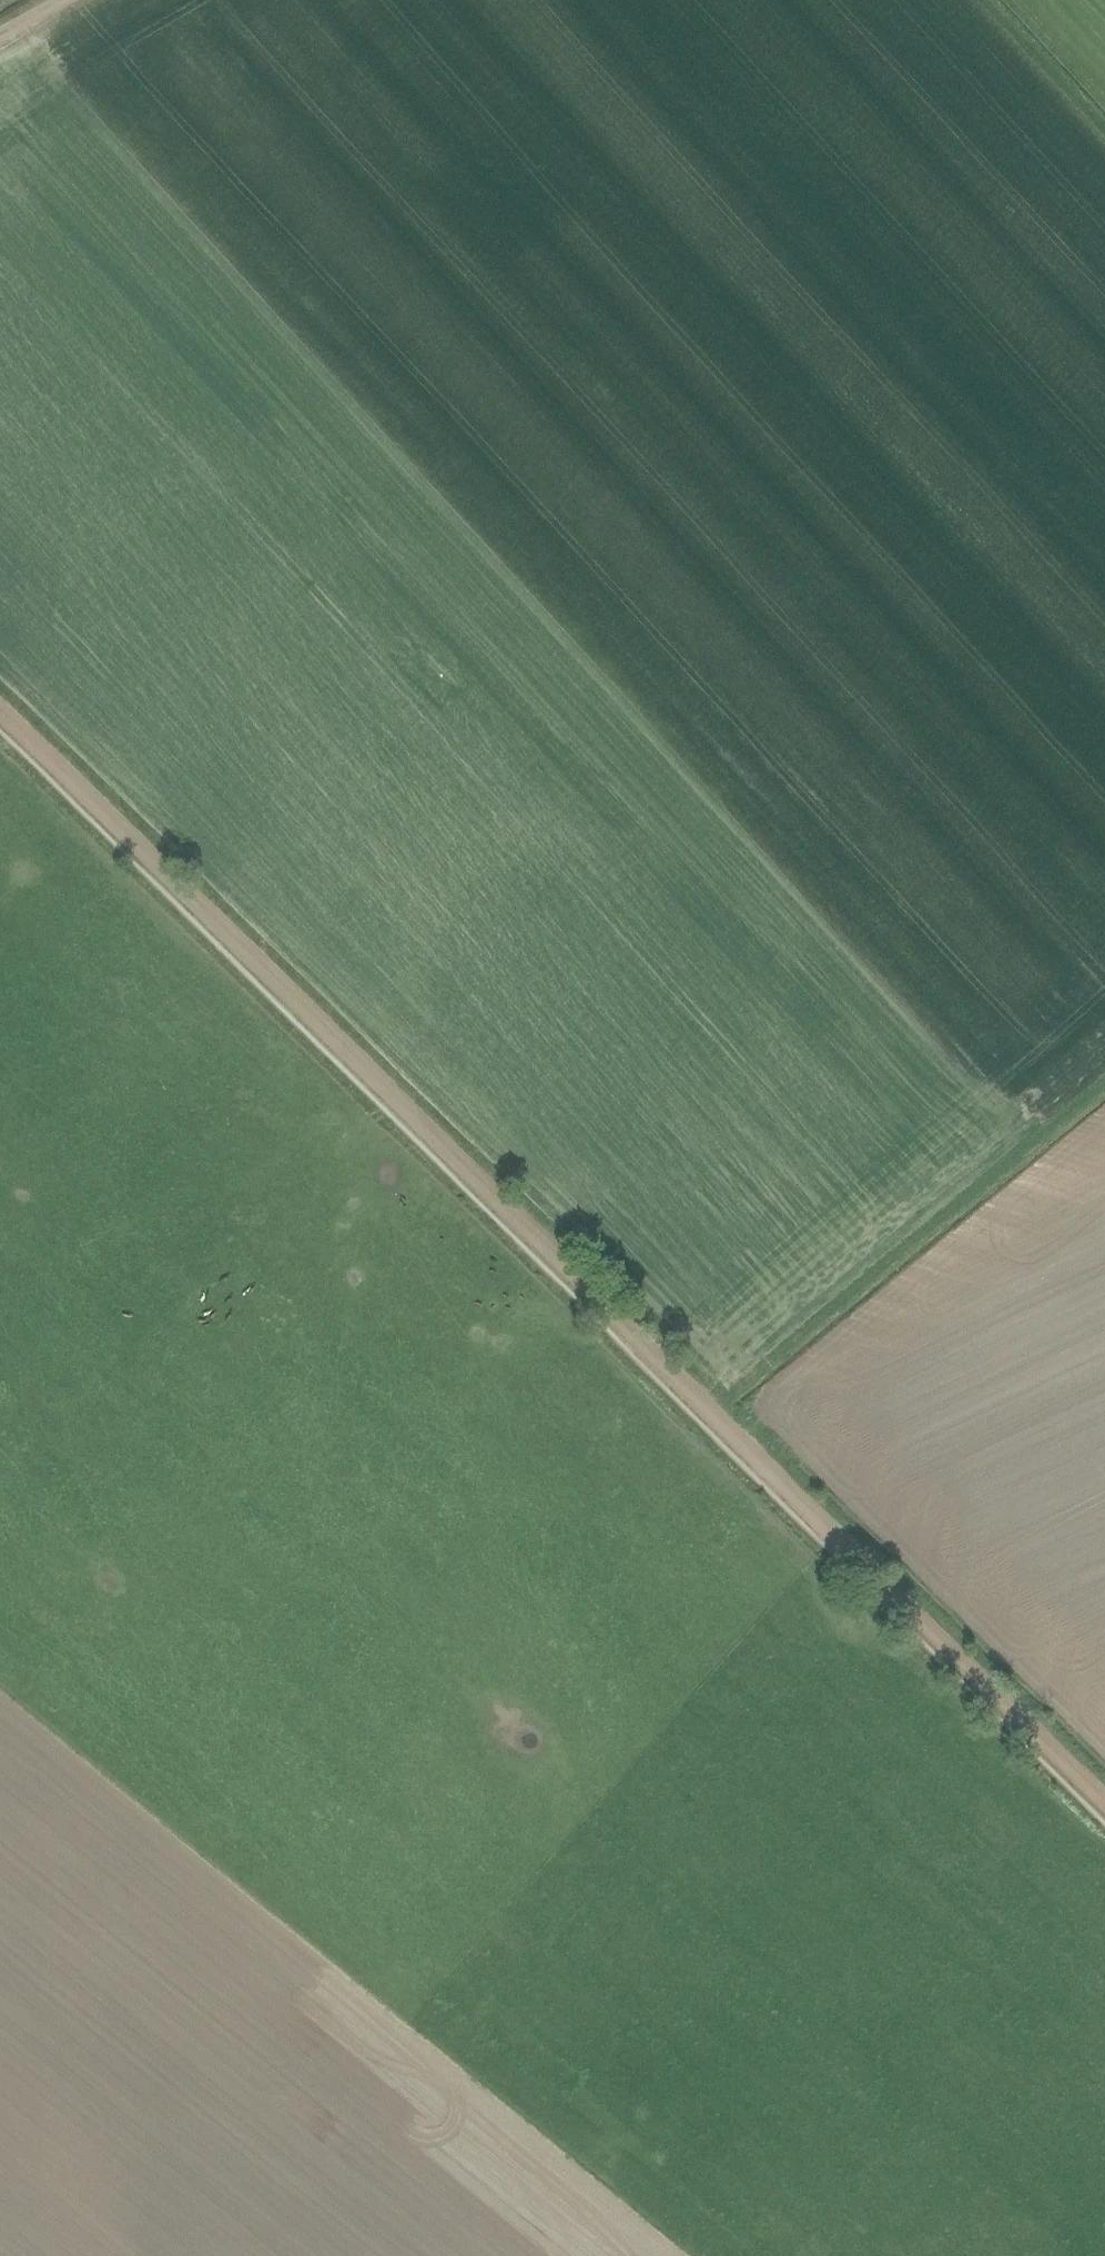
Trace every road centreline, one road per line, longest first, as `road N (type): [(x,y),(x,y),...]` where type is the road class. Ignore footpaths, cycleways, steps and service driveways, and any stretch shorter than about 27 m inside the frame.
road 1 (track): [(0,708),(1104,1802)]

